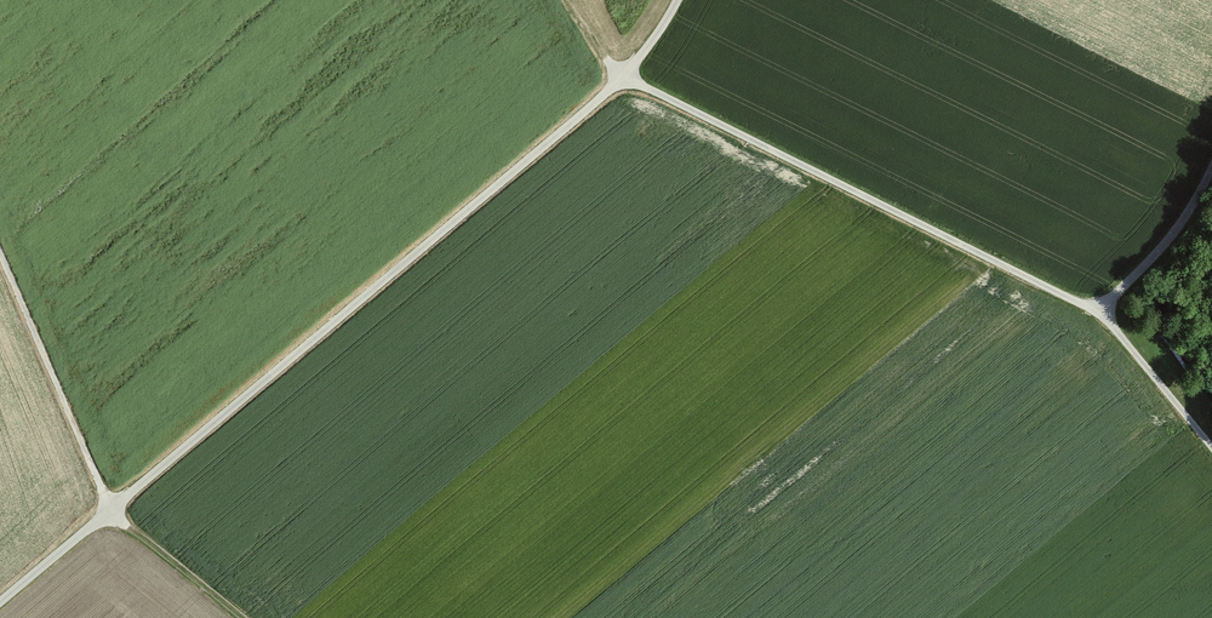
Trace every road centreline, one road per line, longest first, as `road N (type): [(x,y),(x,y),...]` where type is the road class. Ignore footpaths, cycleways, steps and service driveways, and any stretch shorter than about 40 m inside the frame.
road 1 (unclassified): [(678,0),(624,77),(0,602)]
road 2 (track): [(570,0),(624,77),(1100,314),(1211,445)]
road 3 (track): [(244,617),(111,509),(0,251)]
road 4 (track): [(1211,181),(1174,240),(1100,314)]

